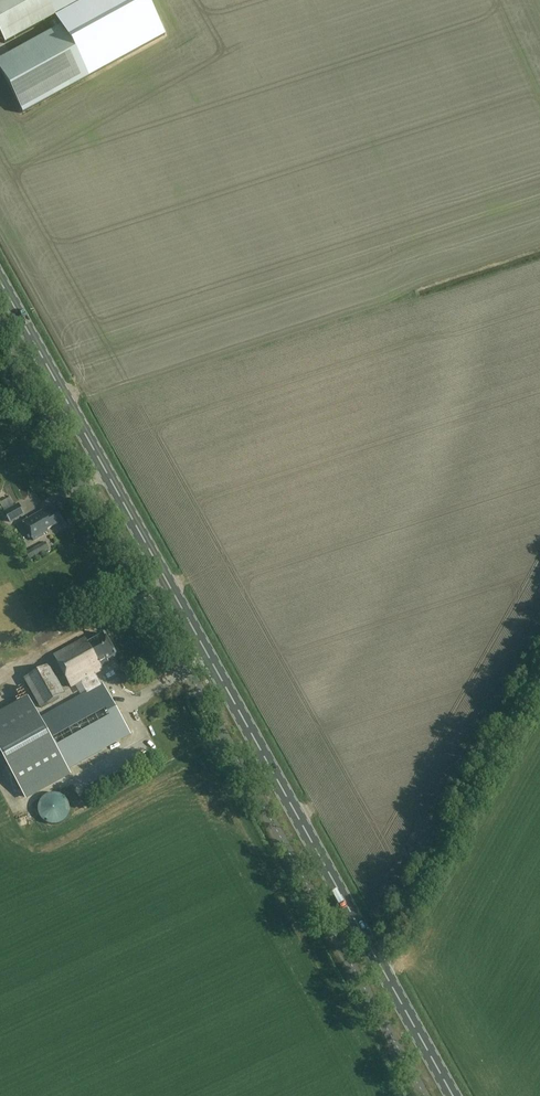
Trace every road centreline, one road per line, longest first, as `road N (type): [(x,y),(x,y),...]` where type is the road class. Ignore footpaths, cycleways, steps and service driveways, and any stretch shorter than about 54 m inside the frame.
road 1 (secondary): [(454,1095),(0,291)]
road 2 (track): [(375,954),(539,662)]

